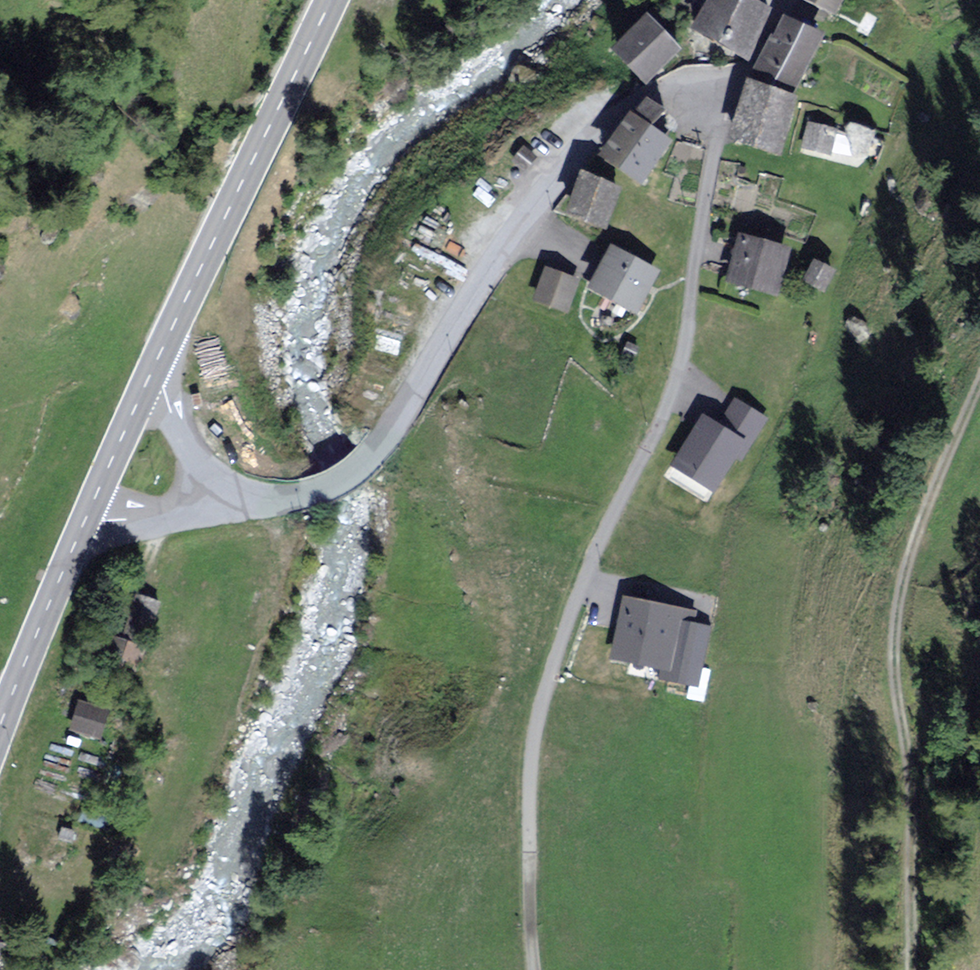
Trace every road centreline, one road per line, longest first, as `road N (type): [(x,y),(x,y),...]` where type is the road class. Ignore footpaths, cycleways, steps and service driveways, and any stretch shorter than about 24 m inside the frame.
road 1 (residential): [(528,855),(533,747),(558,649),(692,343),(705,189),(737,88)]
road 2 (unclassified): [(241,502),(317,492),(369,458),(413,403),(486,260),(618,114),(692,83),(737,88)]
road 3 (track): [(911,969),(898,607),(923,517),(979,380)]
road 4 (tertiary): [(330,0),(152,369)]
road 5 (tertiary): [(75,544),(0,731)]
road 6 (tertiary): [(152,369),(75,544)]
road 7 (unclassified): [(241,502),(75,544)]
road 8 (unclassified): [(241,502),(206,467),(152,369)]

